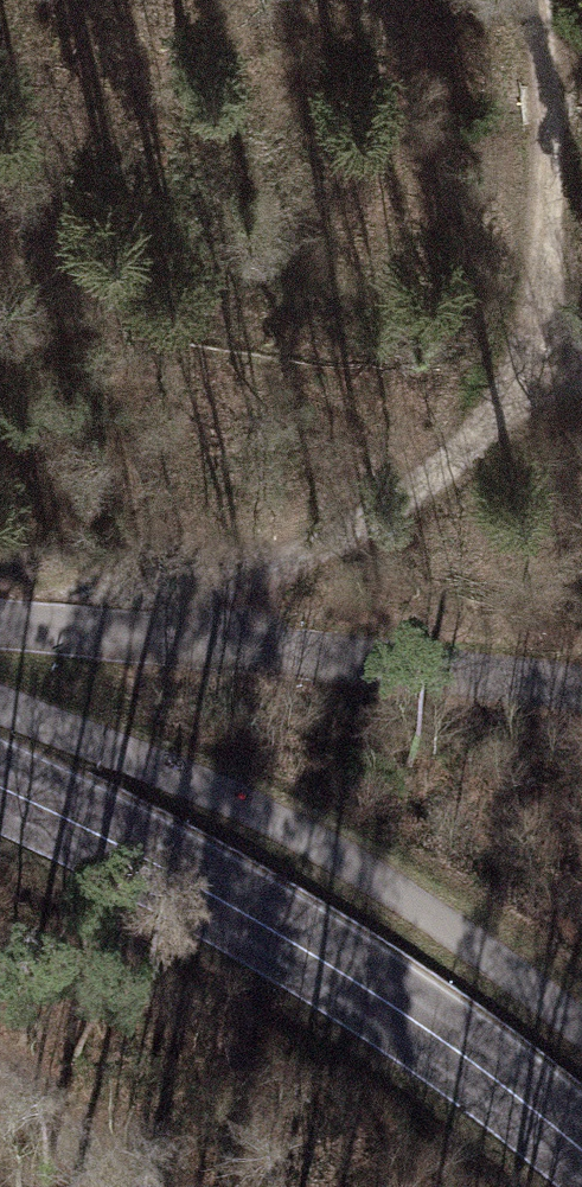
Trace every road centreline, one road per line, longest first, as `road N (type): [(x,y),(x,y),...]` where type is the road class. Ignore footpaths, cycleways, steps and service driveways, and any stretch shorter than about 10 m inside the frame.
road 1 (primary): [(0,788),(126,846),(377,994),(581,1150)]
road 2 (unclassified): [(0,622),(581,690)]
road 3 (track): [(158,638),(191,605),(259,580),(387,513),(532,374)]
road 4 (track): [(533,0),(548,205),(532,374)]
road 5 (track): [(0,1089),(119,1186)]

